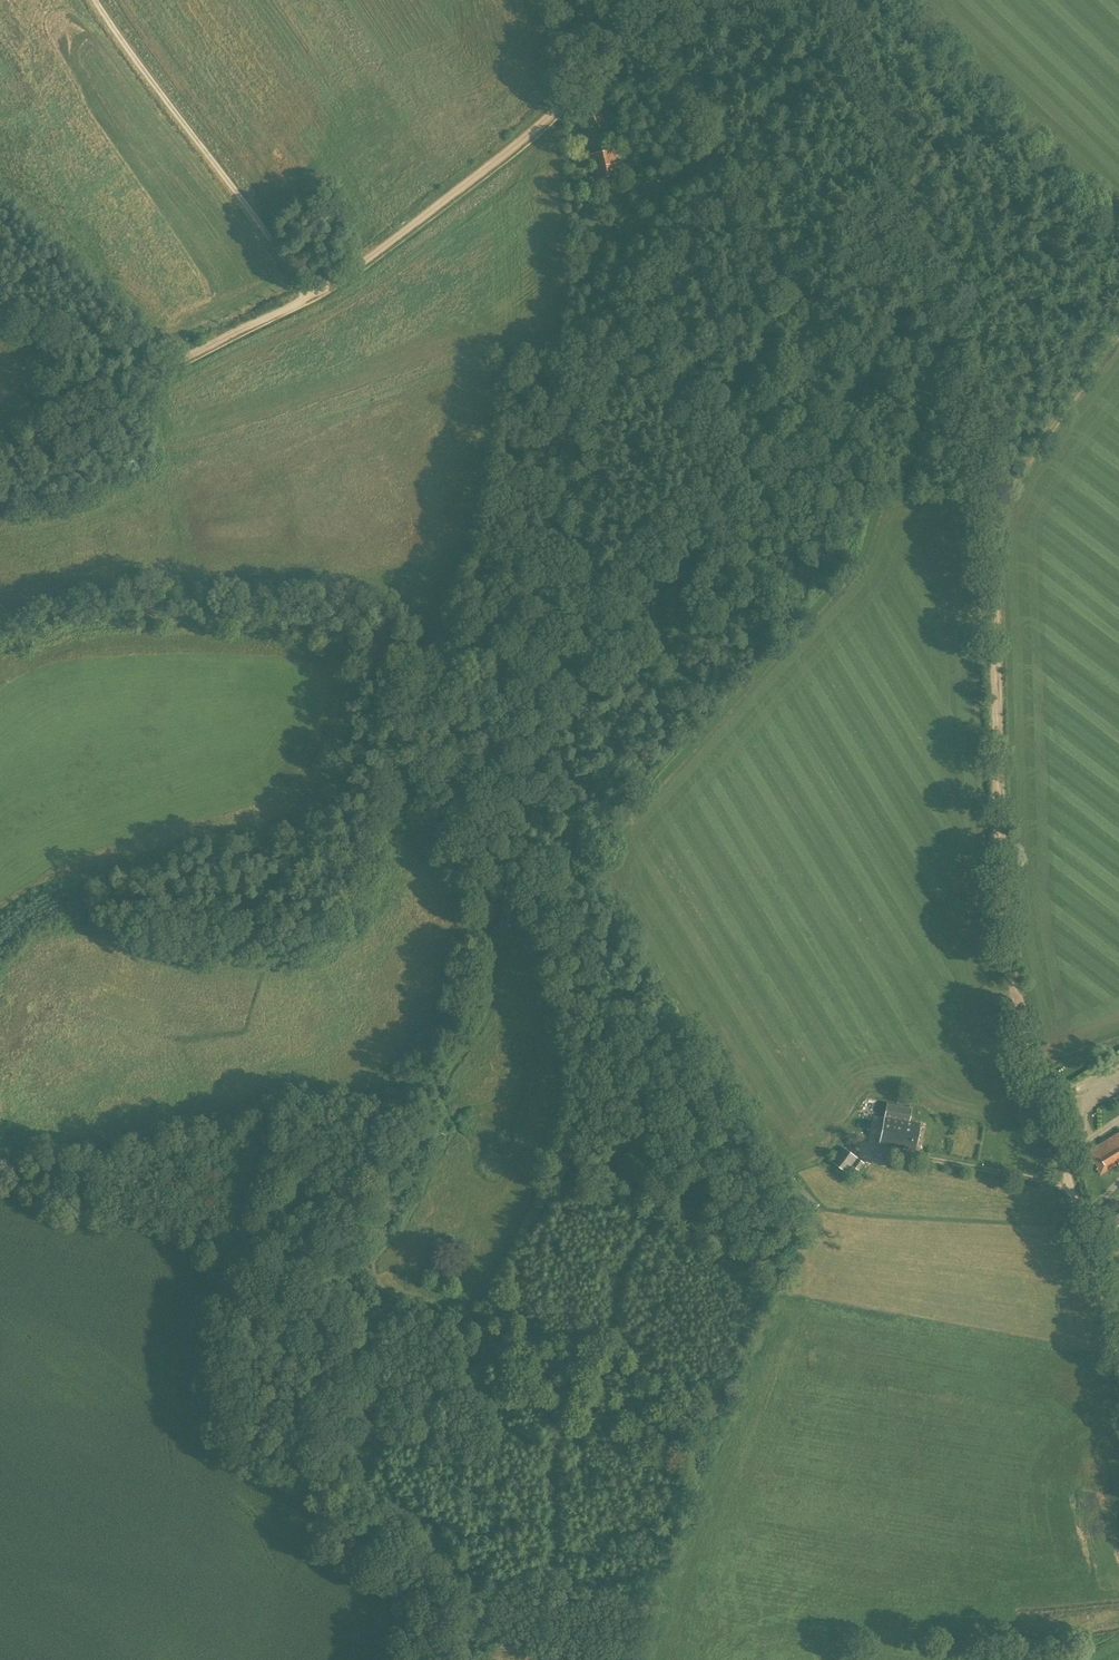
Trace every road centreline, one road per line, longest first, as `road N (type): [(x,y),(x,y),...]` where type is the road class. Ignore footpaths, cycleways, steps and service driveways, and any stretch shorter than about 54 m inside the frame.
road 1 (track): [(1059,1146),(1003,939),(980,425),(832,0)]
road 2 (track): [(643,0),(555,110),(376,253),(172,364),(56,442),(0,463)]
road 3 (track): [(989,497),(879,499),(861,555),(592,857),(585,876),(531,920)]
road 4 (unclassified): [(1118,1346),(1059,1146)]

